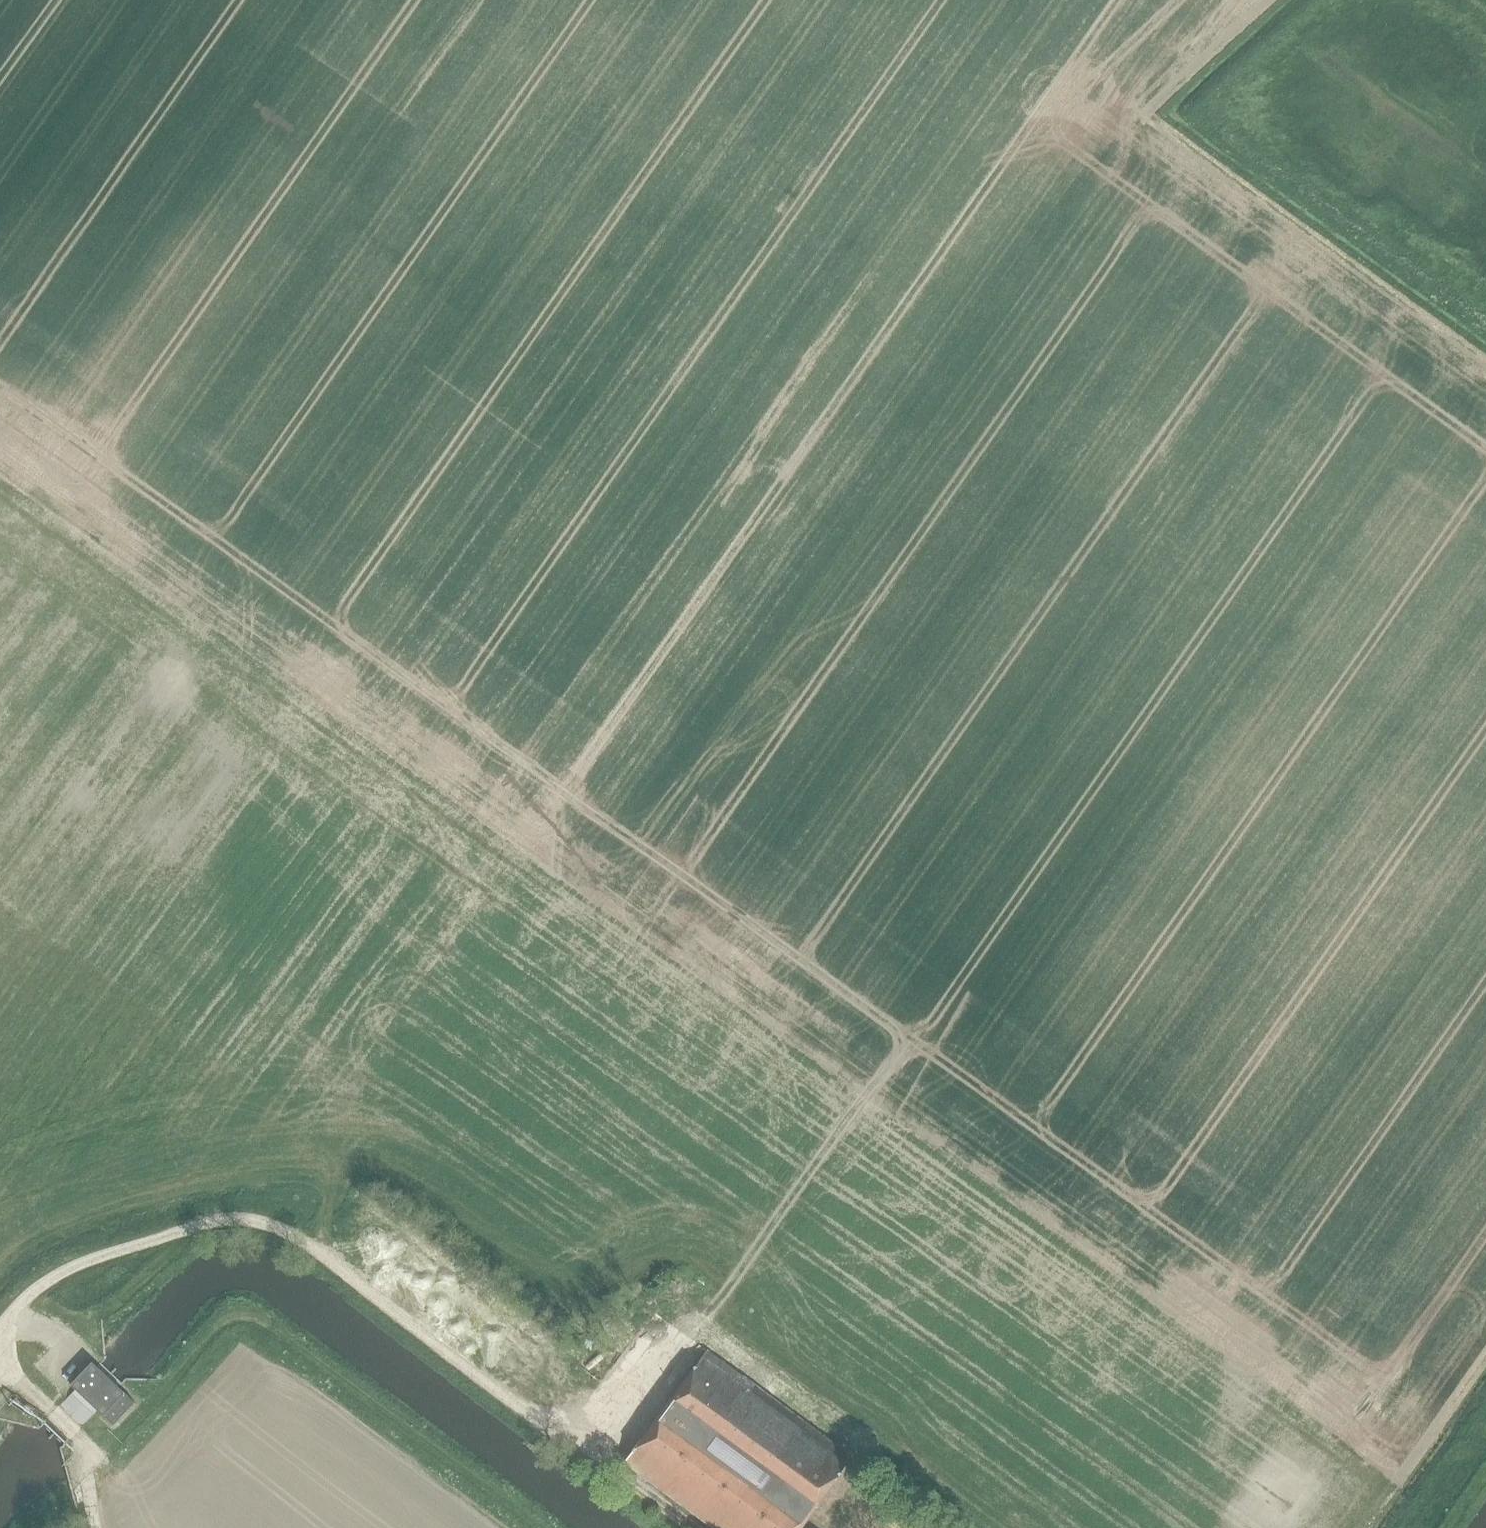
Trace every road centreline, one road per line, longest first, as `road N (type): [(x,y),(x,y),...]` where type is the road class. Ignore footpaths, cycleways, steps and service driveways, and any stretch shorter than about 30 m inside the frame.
road 1 (unclassified): [(0,1321),(66,1269),(205,1225),(250,1224),(317,1261),(524,1422)]

